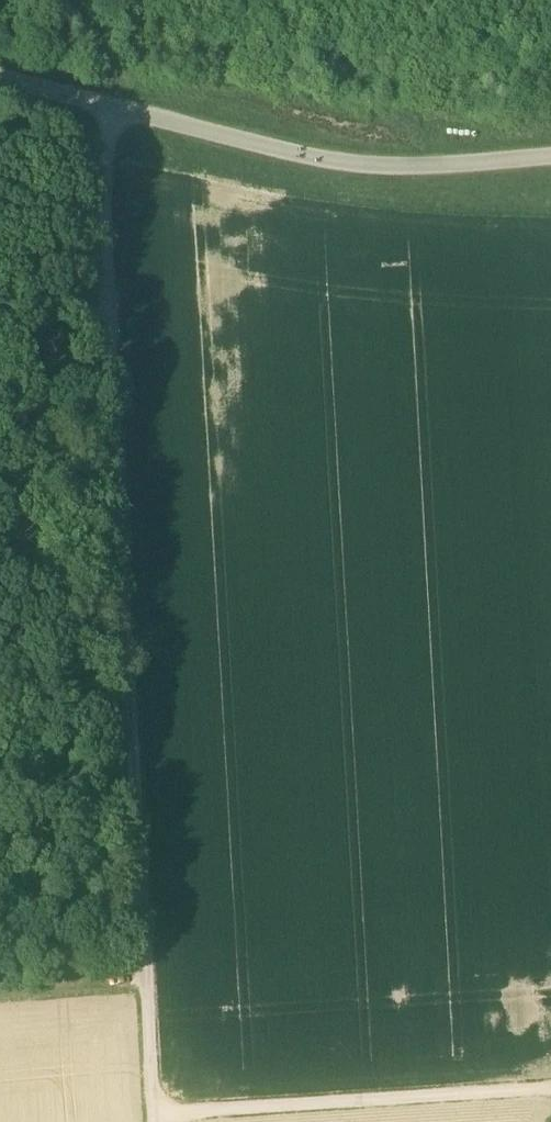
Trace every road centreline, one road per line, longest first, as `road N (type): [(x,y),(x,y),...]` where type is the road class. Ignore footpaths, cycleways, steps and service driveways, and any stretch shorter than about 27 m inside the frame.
road 1 (track): [(154,1114),(90,97)]
road 2 (track): [(0,74),(320,162),(423,168),(550,158)]
road 3 (track): [(154,1121),(154,1114),(550,1089)]
road 4 (track): [(144,983),(0,992)]

